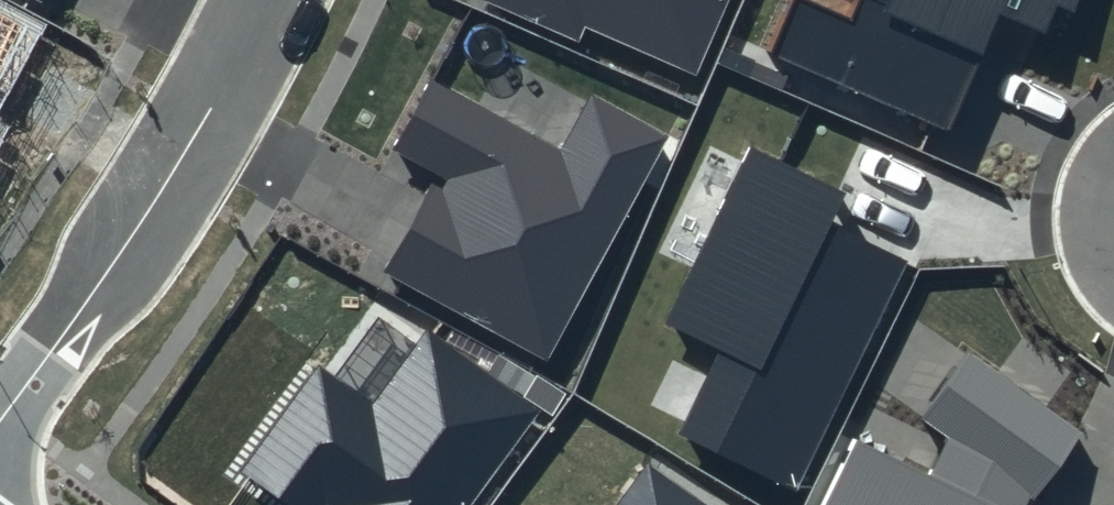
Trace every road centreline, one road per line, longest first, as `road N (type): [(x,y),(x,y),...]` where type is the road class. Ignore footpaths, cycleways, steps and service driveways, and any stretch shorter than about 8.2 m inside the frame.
road 1 (residential): [(0,421),(153,206),(270,0)]

